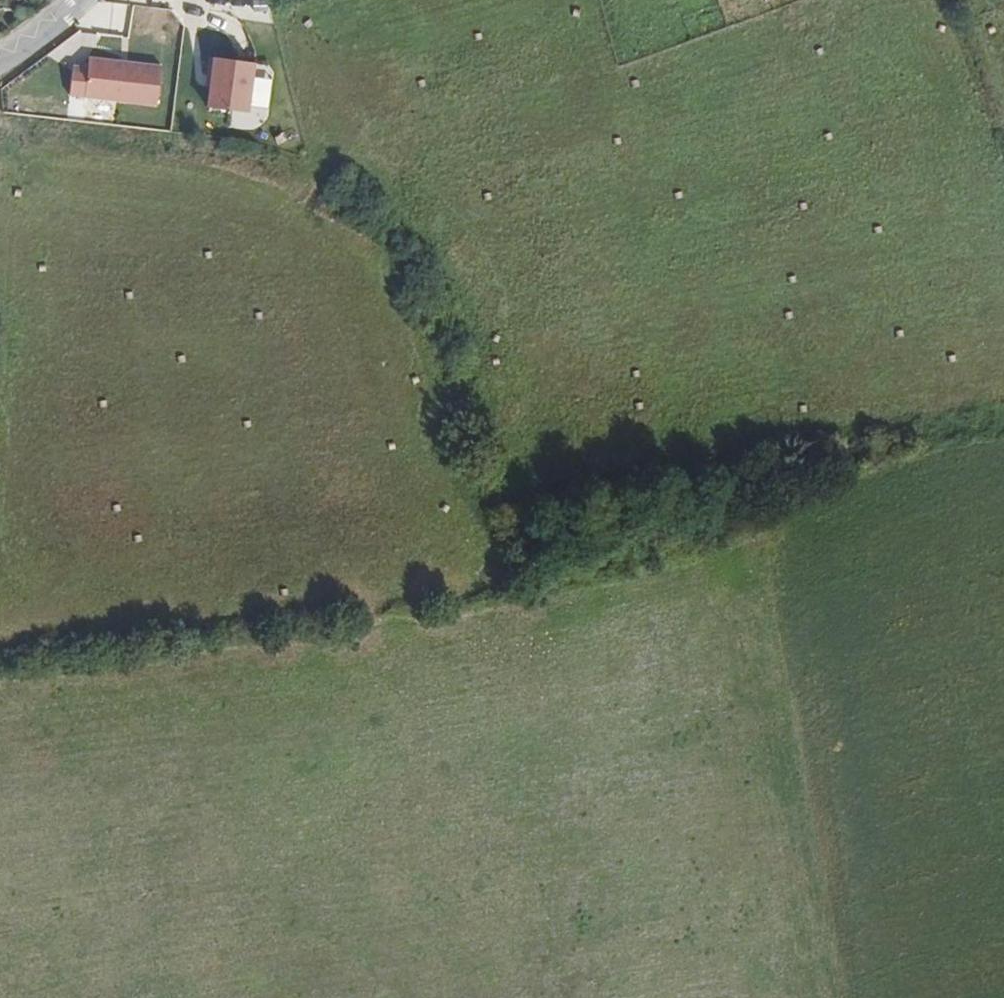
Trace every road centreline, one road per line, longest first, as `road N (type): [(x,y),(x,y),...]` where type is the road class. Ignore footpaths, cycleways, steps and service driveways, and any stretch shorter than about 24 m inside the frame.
road 1 (track): [(0,131),(250,156),(338,181),(400,251),(469,450),(507,510),(558,537),(644,522),(1003,426)]

